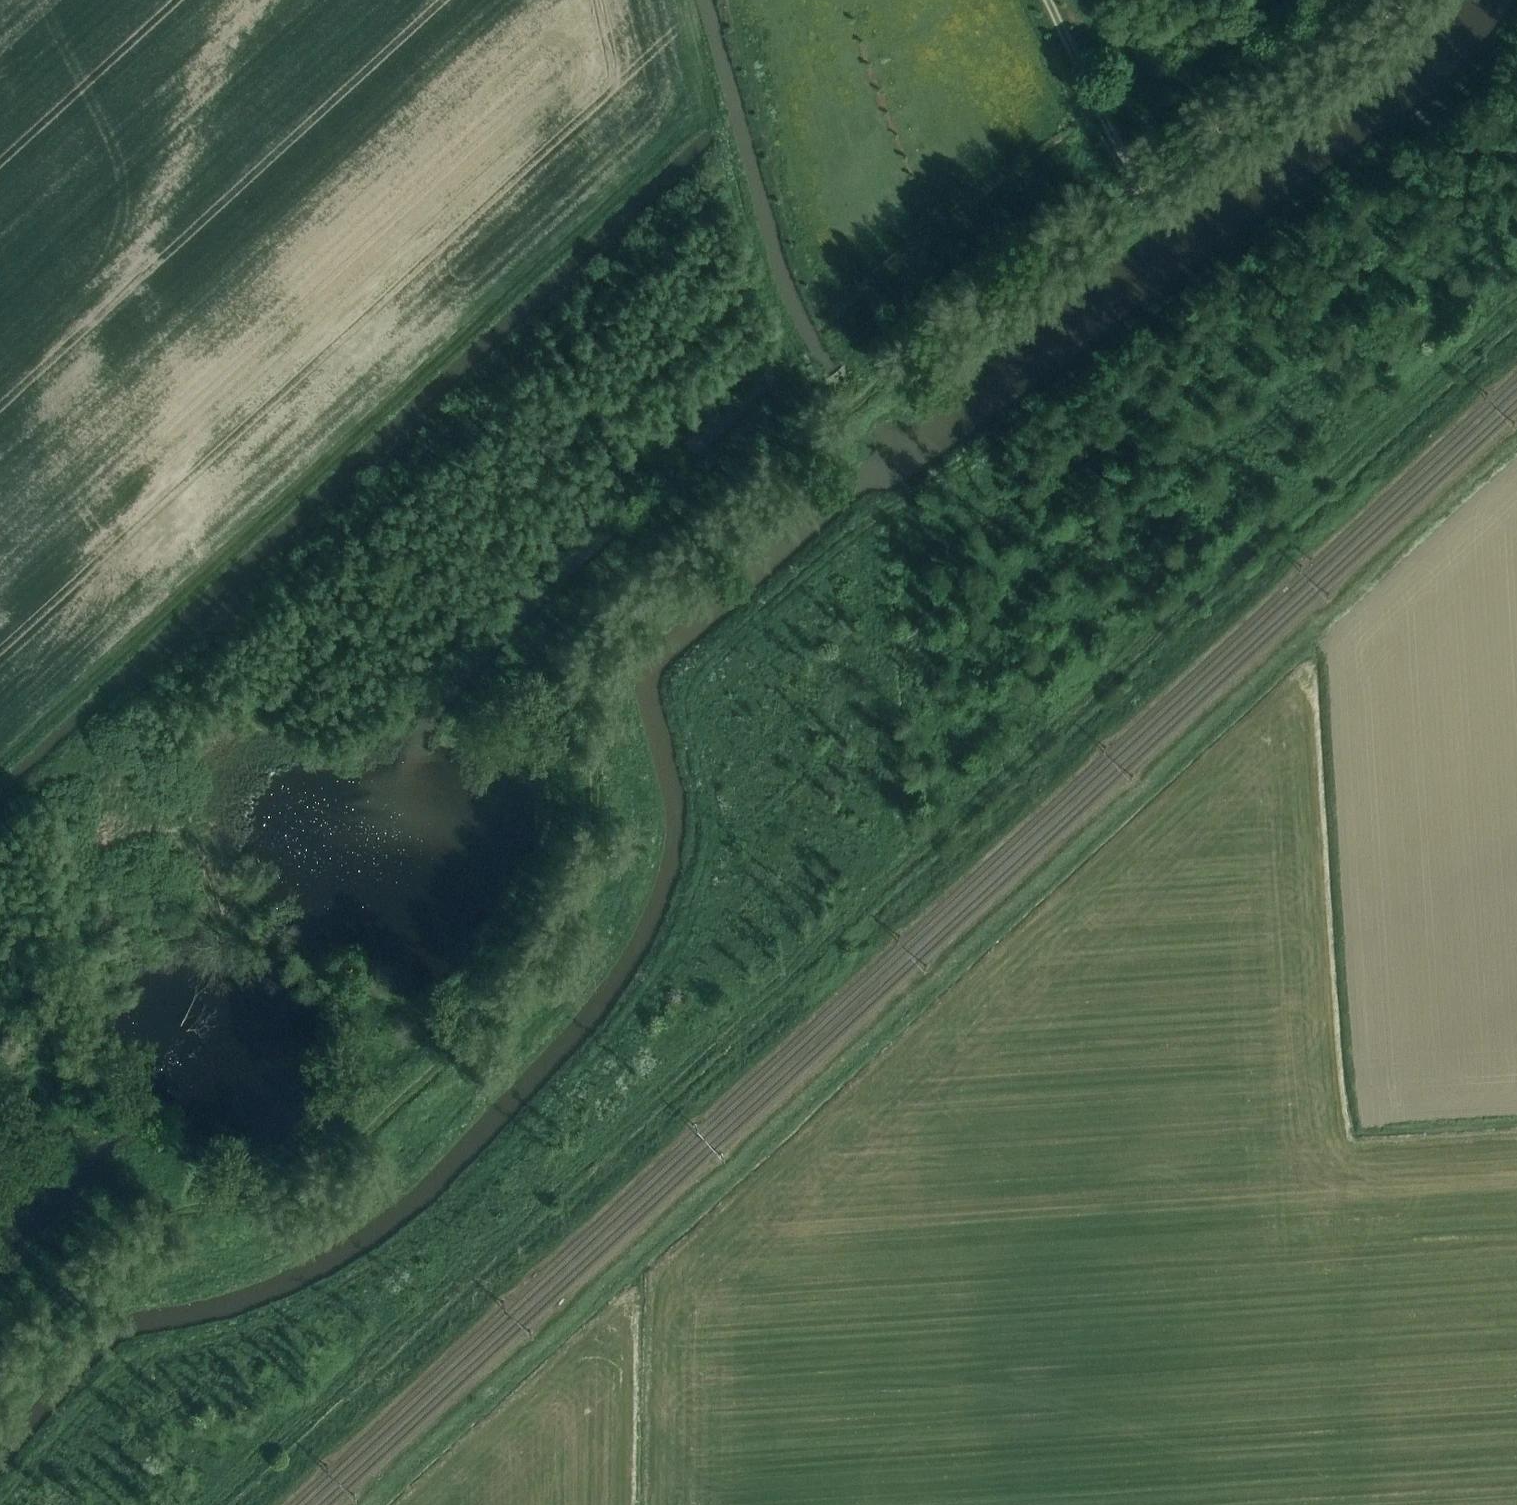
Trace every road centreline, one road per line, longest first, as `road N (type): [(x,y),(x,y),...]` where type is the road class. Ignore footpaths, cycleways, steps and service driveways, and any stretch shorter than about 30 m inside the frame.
road 1 (track): [(1406,0),(1387,29),(1195,157),(1143,180)]
road 2 (track): [(1143,180),(1113,151),(1046,0)]

